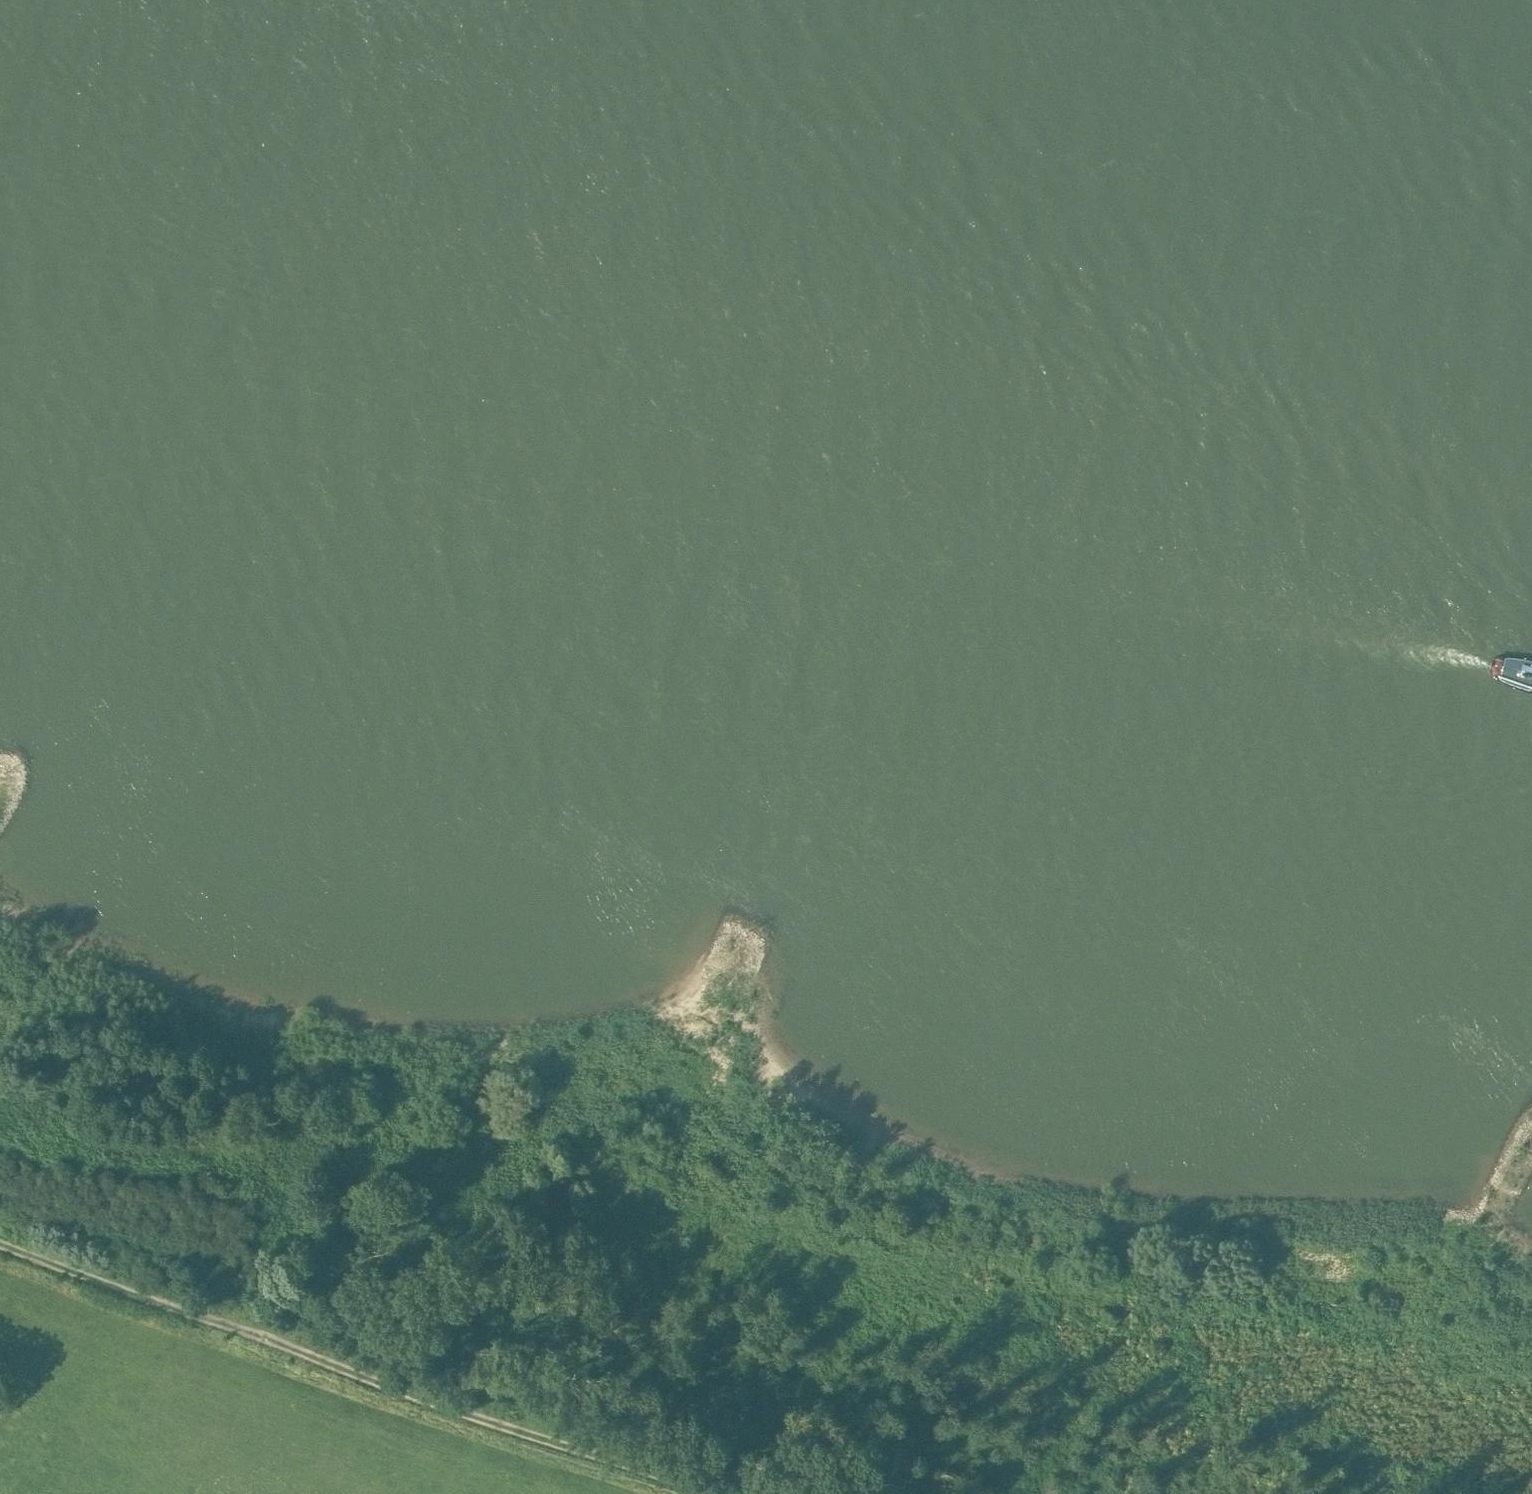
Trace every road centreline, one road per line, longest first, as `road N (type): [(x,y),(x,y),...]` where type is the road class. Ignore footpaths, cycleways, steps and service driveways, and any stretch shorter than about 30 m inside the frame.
road 1 (track): [(726,1493),(539,1437),(0,1242)]

